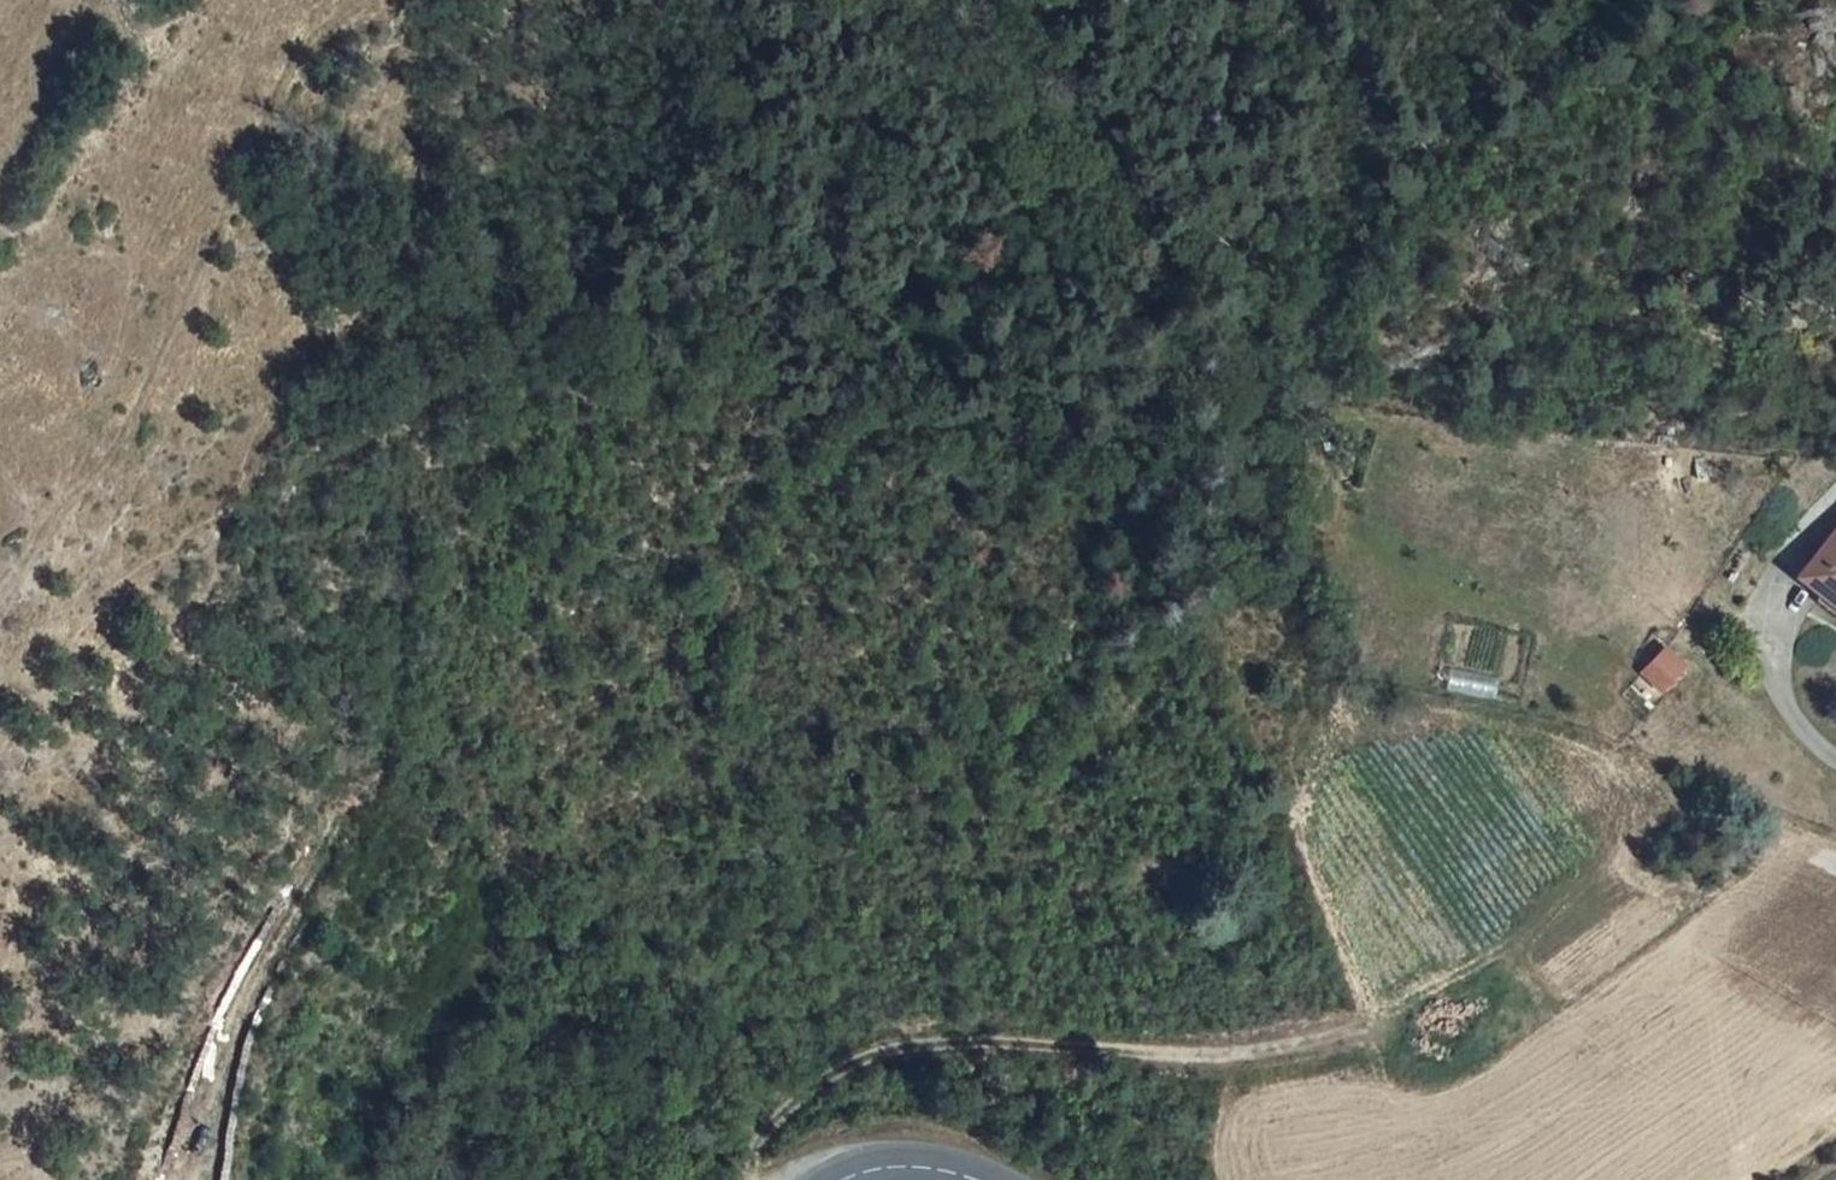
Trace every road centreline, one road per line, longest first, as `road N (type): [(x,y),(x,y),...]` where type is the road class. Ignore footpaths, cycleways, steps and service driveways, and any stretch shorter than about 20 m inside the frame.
road 1 (residential): [(1835,760),(1778,686),(1776,620),(1798,590)]
road 2 (secondary): [(978,1179),(896,1165),(839,1179)]

